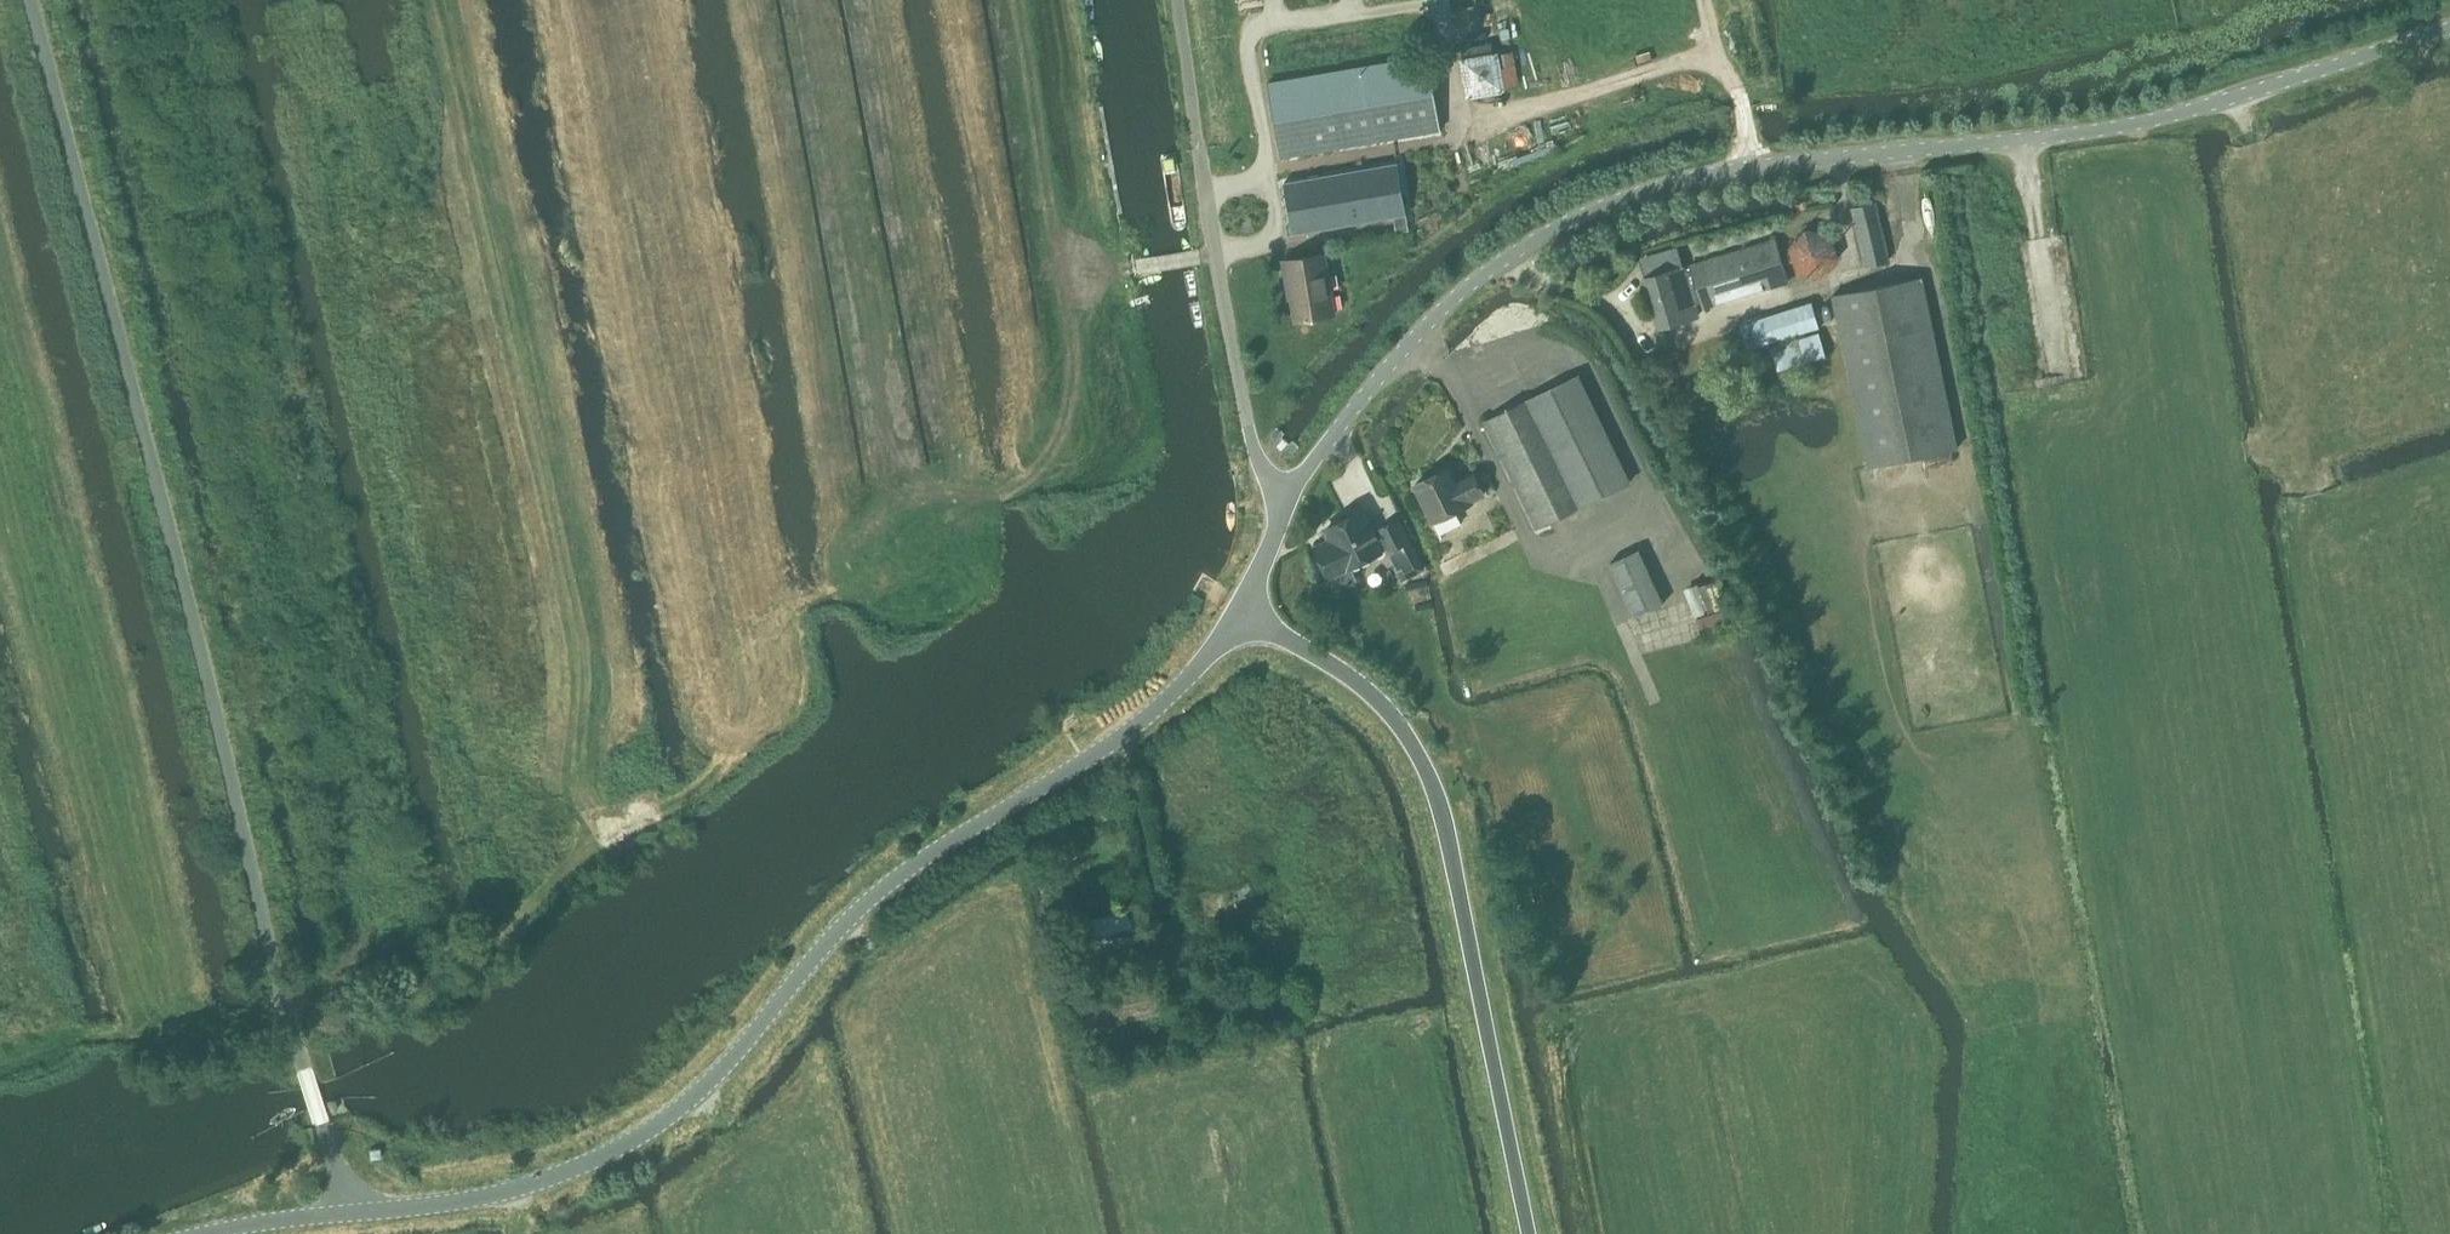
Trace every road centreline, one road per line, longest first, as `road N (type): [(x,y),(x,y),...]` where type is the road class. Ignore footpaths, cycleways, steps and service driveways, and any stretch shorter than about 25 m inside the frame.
road 1 (unclassified): [(1292,498),(1376,382),(1441,311),(1538,239),(1626,198),(1739,170),(2059,137),(2168,117),(2449,29)]
road 2 (unclassified): [(204,1233),(507,1192),(588,1164),(662,1121),(730,1062),(804,969),(912,866),(1133,728),(1187,680),(1246,609)]
road 3 (track): [(348,1213),(287,1011),(29,0)]
road 4 (unclassified): [(1531,1233),(1432,779),(1374,696),(1246,609)]
road 5 (track): [(424,956),(233,1034),(127,1030),(0,1064)]
road 6 (unclassified): [(1292,498),(1271,480),(1252,443),(1200,149)]

